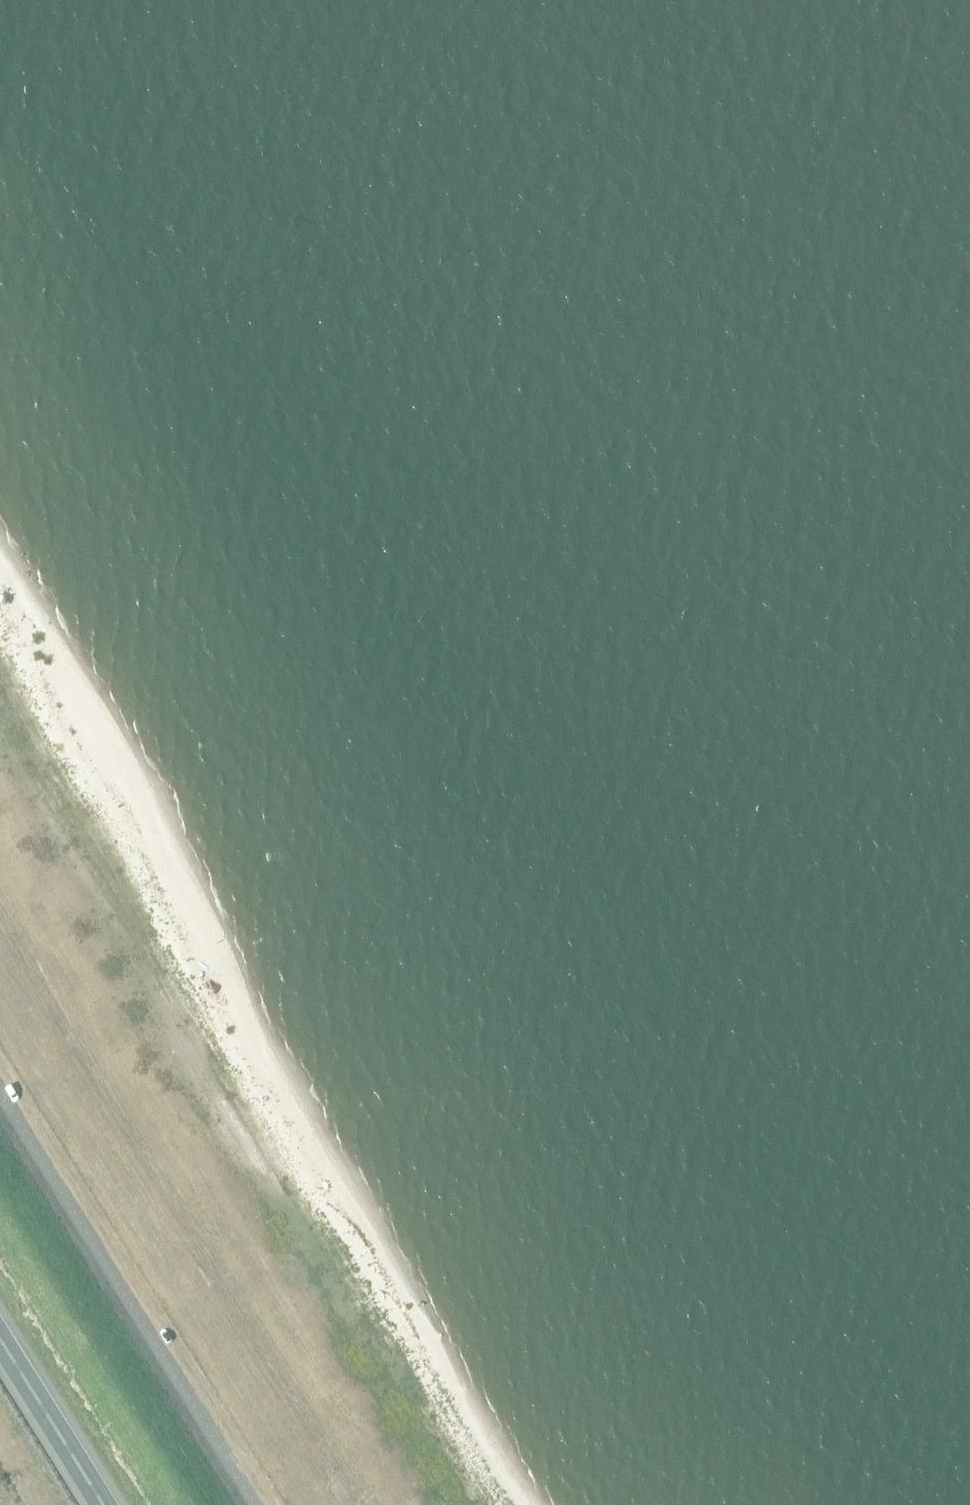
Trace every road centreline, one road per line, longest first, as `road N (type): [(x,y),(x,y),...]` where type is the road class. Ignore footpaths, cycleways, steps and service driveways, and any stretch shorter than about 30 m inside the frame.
road 1 (trunk): [(103,1504),(0,1340)]

